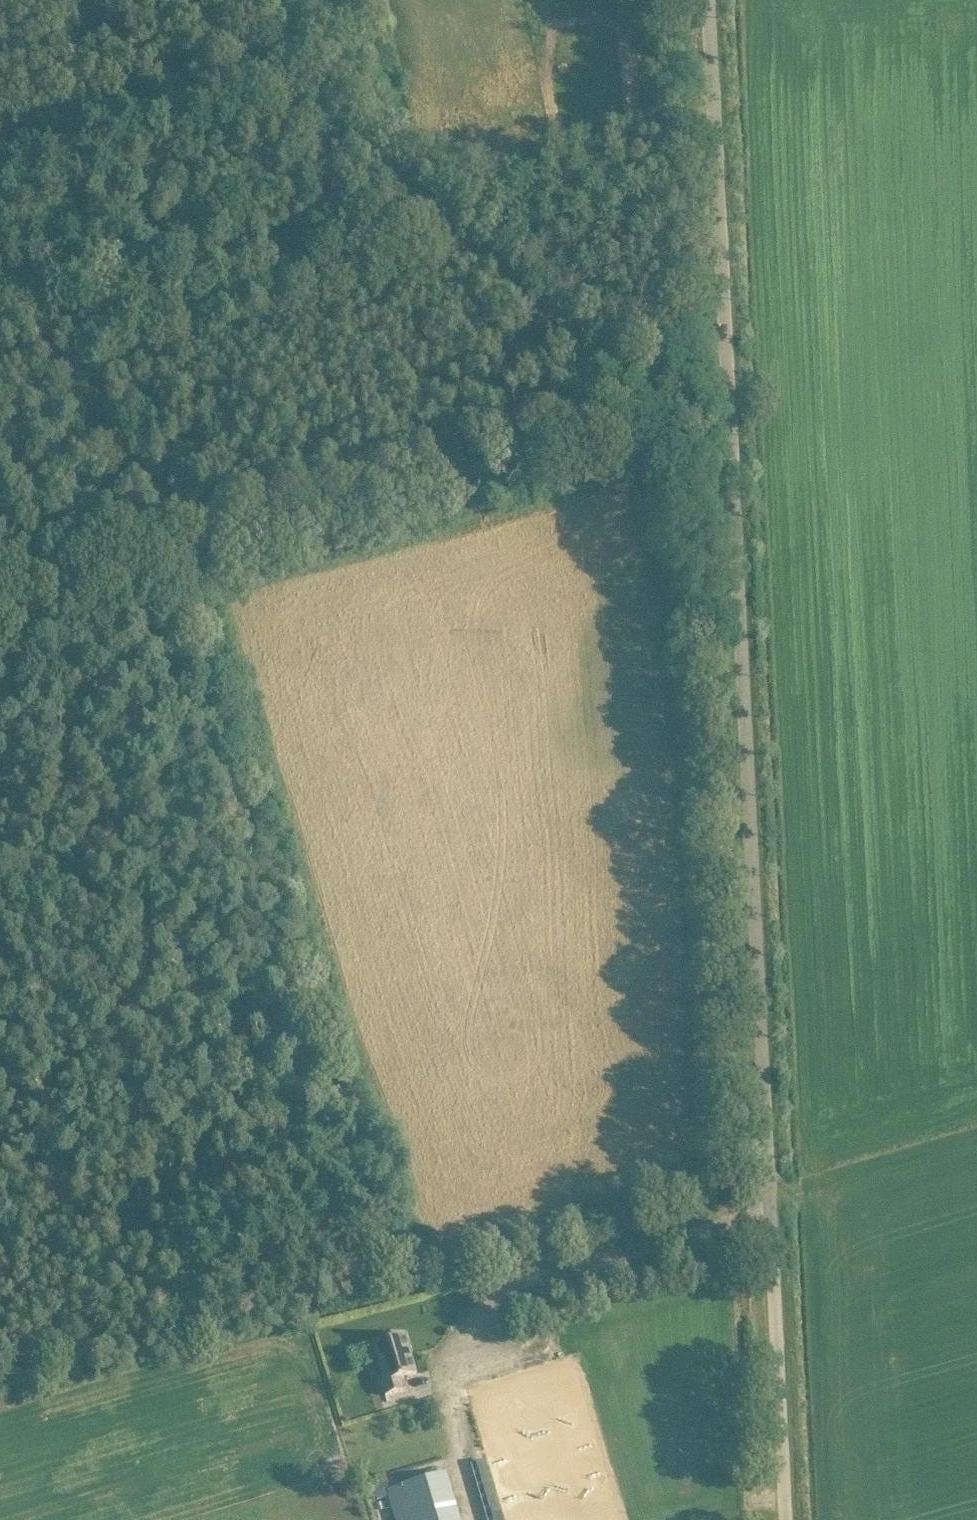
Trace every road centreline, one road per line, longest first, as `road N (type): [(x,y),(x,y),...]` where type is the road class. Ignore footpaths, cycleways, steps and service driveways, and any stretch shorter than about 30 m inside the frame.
road 1 (unclassified): [(786,1519),(709,0)]
road 2 (track): [(729,409),(664,410),(637,391),(182,0)]

